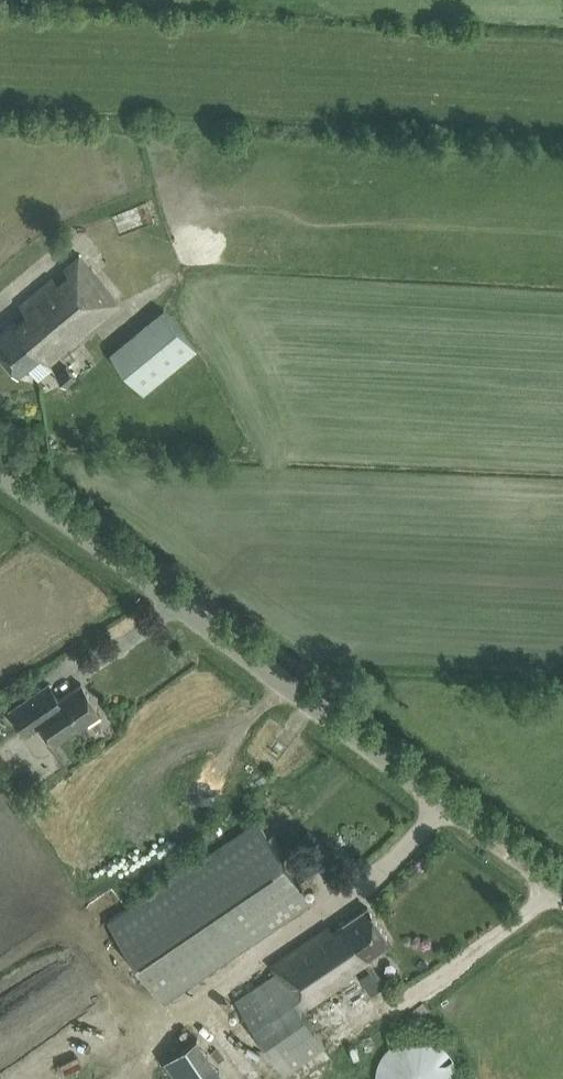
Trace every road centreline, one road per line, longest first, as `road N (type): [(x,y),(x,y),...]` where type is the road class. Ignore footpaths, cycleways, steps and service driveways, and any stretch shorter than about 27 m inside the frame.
road 1 (tertiary): [(562,890),(0,472)]

